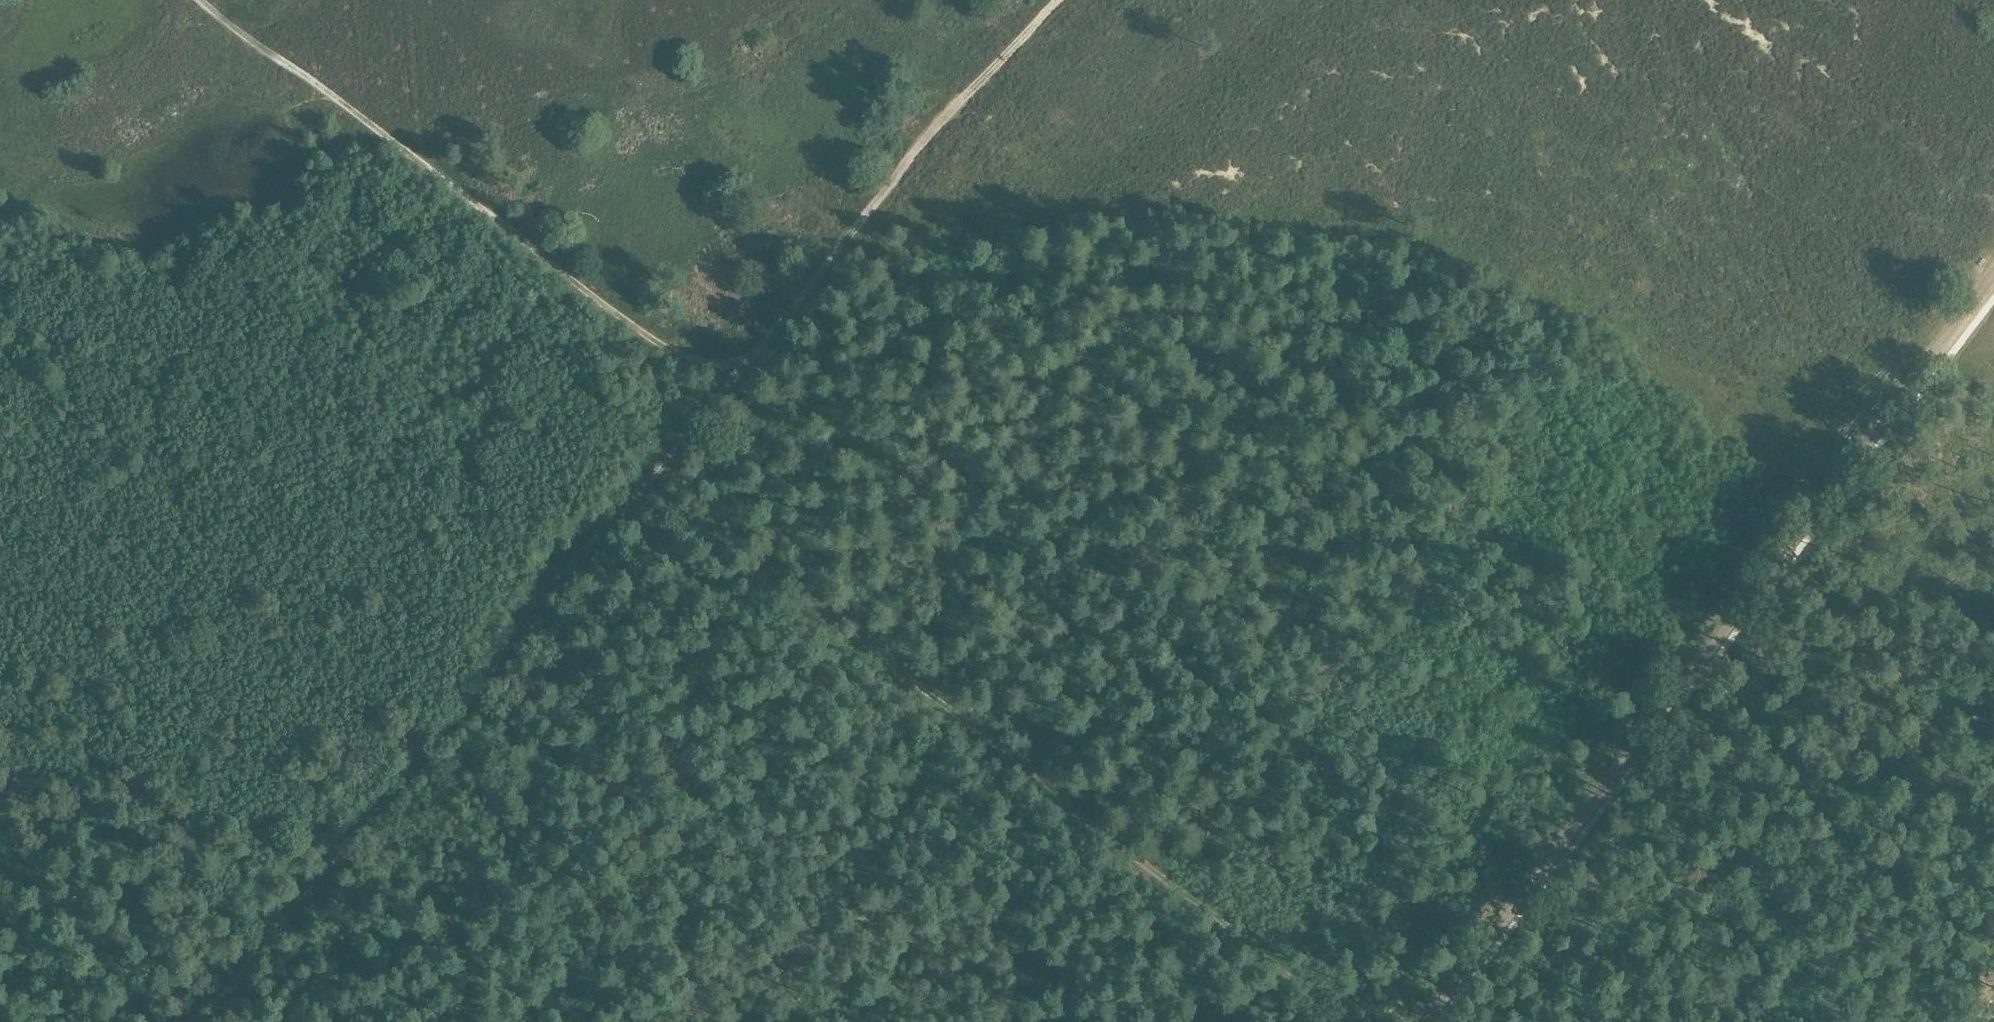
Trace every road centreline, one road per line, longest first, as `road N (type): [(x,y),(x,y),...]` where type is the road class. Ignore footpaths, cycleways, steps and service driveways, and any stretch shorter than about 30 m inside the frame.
road 1 (track): [(1993,265),(1418,1021)]
road 2 (track): [(196,1021),(472,707),(665,470)]
road 3 (track): [(731,389),(214,0)]
road 4 (track): [(731,389),(1068,0)]

